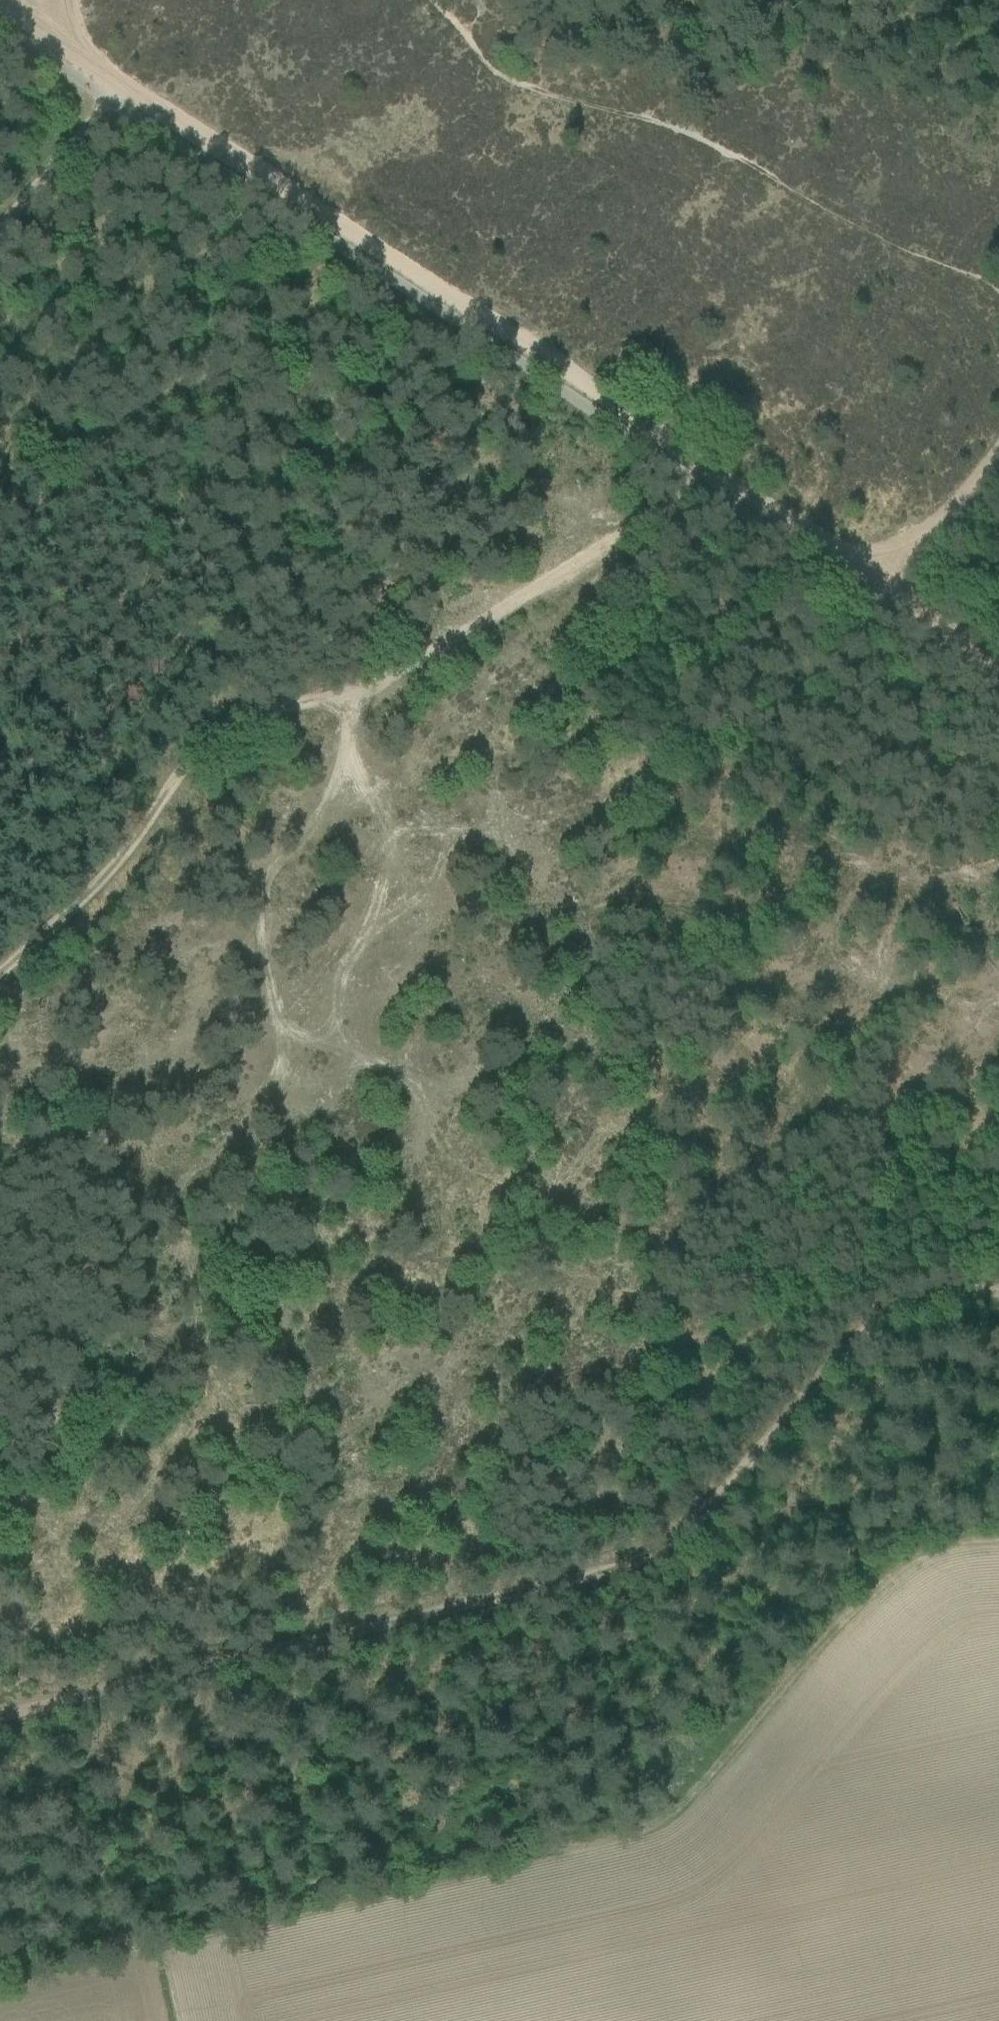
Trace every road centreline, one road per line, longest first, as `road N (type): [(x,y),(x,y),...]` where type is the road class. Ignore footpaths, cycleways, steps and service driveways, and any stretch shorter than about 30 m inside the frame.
road 1 (track): [(0,1973),(606,1840),(912,1529),(998,1527)]
road 2 (track): [(699,484),(473,625),(358,710),(282,707),(221,728),(142,838),(0,980)]
road 3 (track): [(877,604),(998,453)]
road 4 (track): [(106,98),(0,226)]

